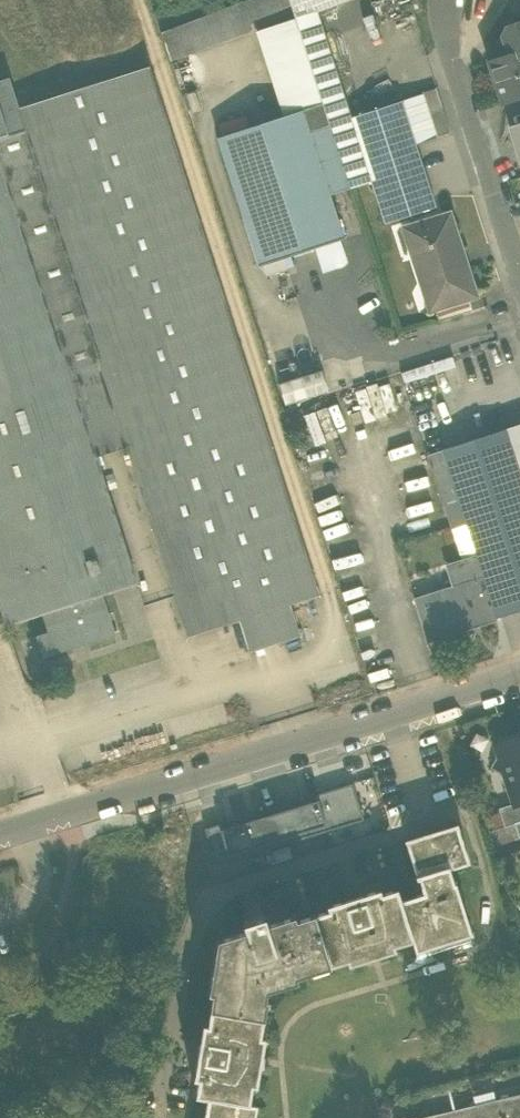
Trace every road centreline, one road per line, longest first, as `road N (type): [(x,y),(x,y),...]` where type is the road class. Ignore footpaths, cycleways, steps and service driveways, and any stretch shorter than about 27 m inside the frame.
road 1 (residential): [(0,834),(519,674)]
road 2 (residential): [(445,0),(444,32),(519,264)]

